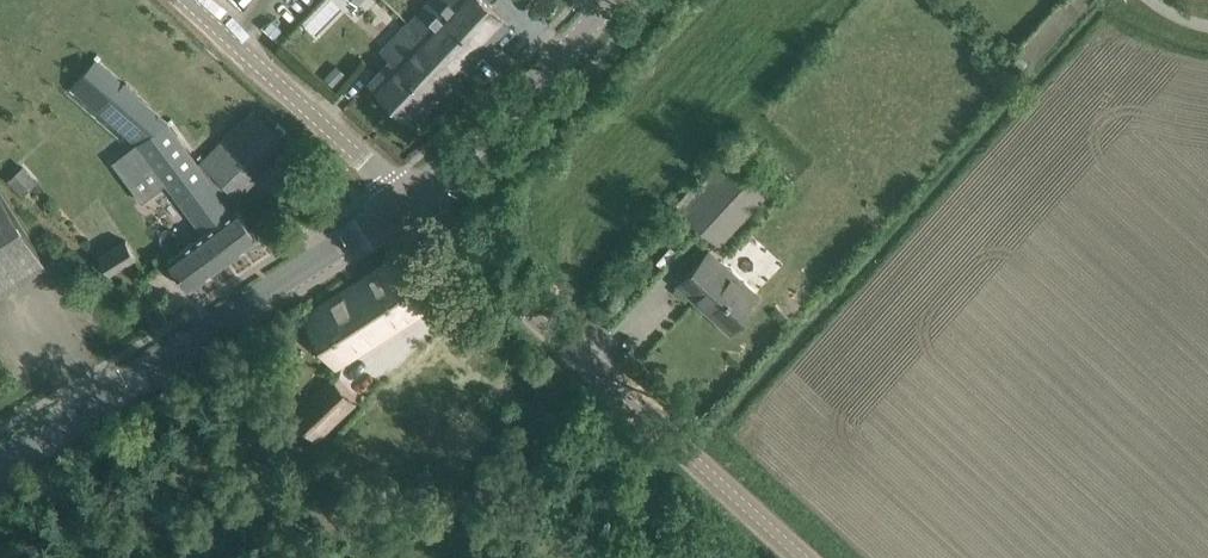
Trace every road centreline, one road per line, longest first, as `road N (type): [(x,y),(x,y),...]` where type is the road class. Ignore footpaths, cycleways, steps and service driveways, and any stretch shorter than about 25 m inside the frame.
road 1 (unclassified): [(804,557),(410,203)]
road 2 (tertiary): [(0,465),(338,257),(410,203)]
road 3 (unclassified): [(410,203),(182,0)]
road 4 (tertiary): [(410,203),(607,0)]

